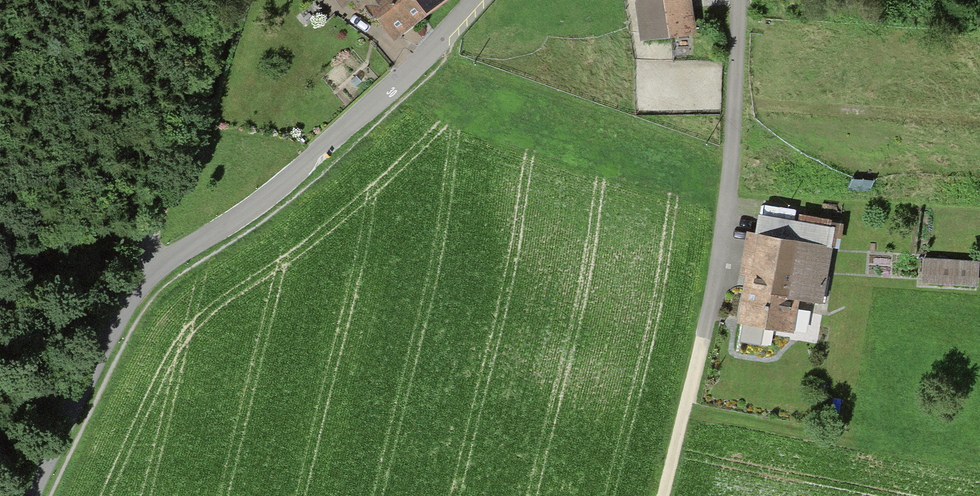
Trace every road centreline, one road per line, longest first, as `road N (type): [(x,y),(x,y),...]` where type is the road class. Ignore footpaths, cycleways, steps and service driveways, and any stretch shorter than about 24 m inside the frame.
road 1 (unclassified): [(431,51),(249,209),(133,289),(33,495)]
road 2 (residential): [(704,333),(721,244),(741,0)]
road 3 (track): [(133,289),(232,0)]
road 4 (track): [(662,495),(704,333)]

